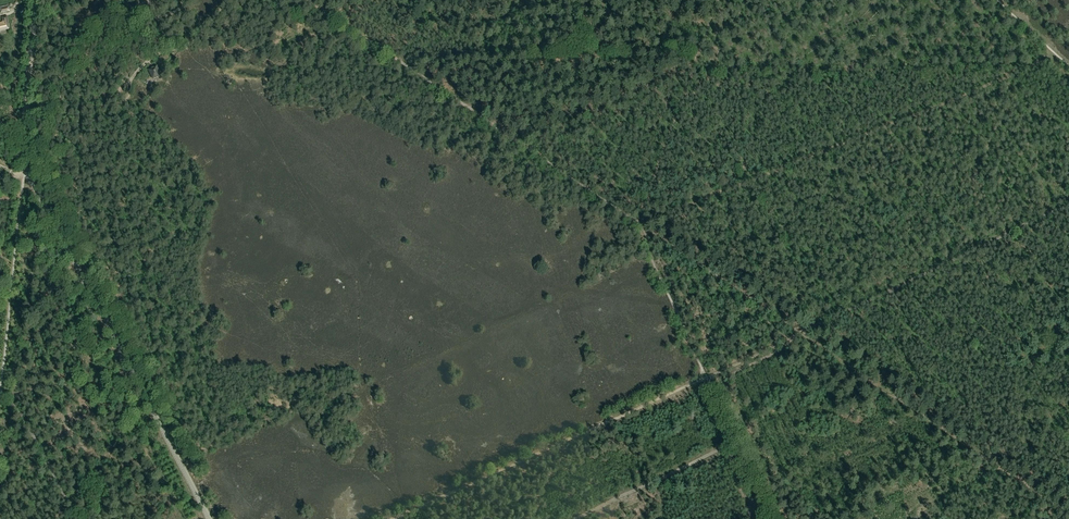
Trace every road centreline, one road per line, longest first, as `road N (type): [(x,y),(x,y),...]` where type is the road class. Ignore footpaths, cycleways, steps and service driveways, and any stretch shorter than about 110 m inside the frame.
road 1 (track): [(770,518),(641,225),(1061,53)]
road 2 (track): [(389,518),(1068,204)]
road 3 (track): [(1068,515),(637,222)]
road 4 (tertiary): [(210,518),(0,119)]
road 5 (track): [(37,0),(25,167),(57,97),(87,60),(192,0)]
road 6 (track): [(637,222),(307,0)]
road 7 (track): [(573,518),(728,446)]
road 8 (track): [(83,518),(27,413),(0,399)]

